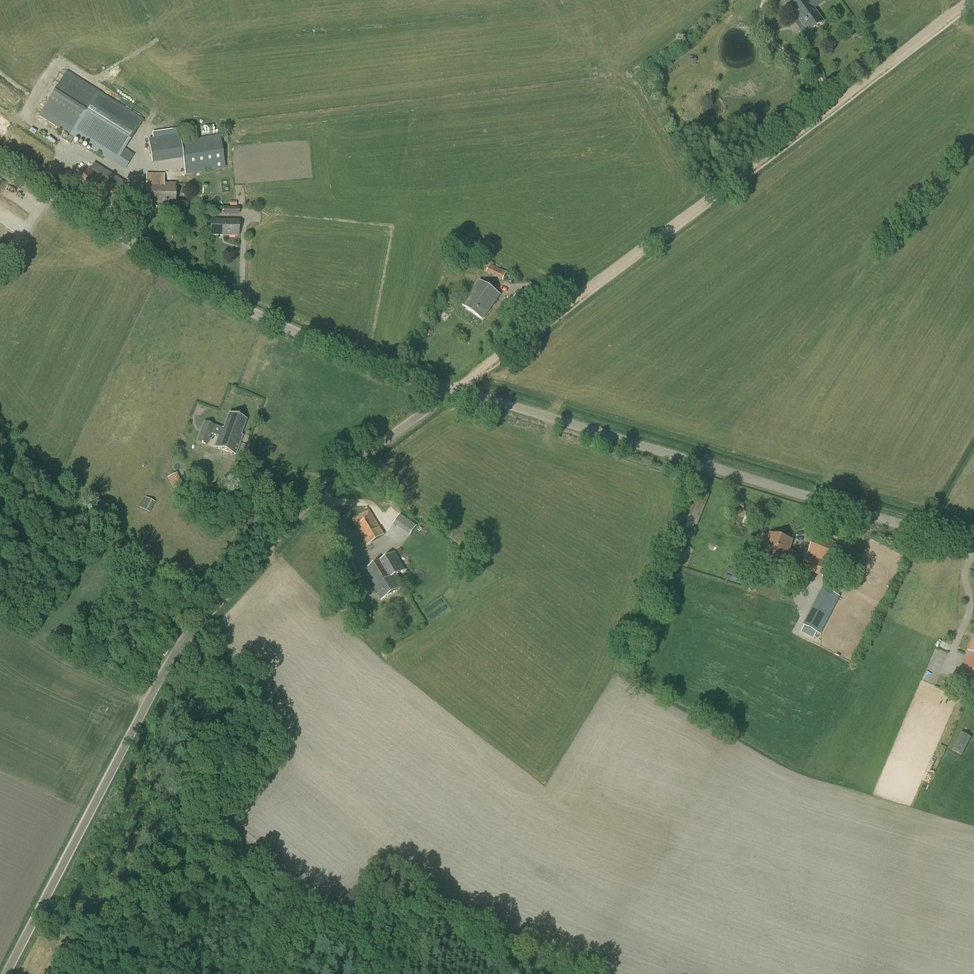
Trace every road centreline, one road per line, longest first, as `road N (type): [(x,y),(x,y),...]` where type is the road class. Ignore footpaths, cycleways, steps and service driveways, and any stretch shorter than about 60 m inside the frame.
road 1 (unclassified): [(7,973),(181,646),(329,486),(455,387)]
road 2 (track): [(455,387),(802,136),(973,0)]
road 3 (unclassified): [(973,537),(455,387)]
road 4 (unclassified): [(455,387),(254,314),(152,261),(0,159)]

